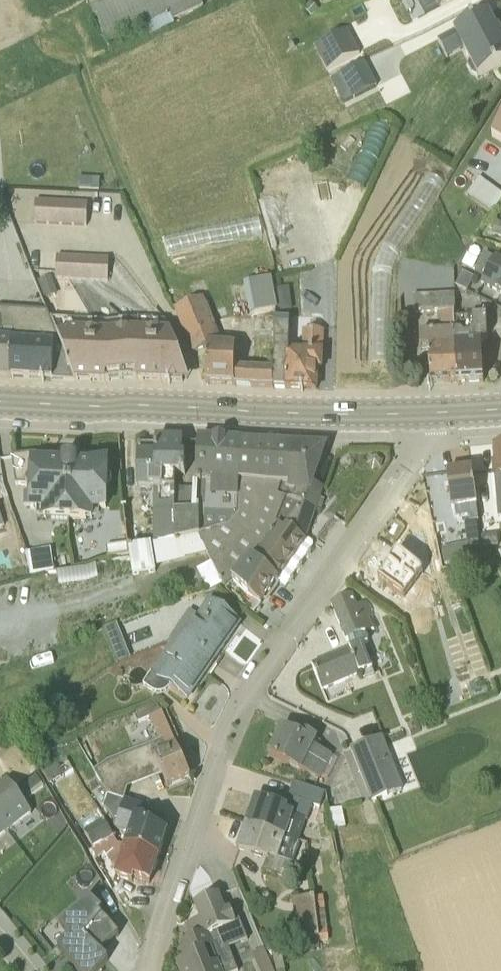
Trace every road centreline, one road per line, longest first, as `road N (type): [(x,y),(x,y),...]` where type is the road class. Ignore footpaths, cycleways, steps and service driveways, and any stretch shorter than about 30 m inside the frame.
road 1 (residential): [(157,970),(215,767),(278,645),(415,461),(427,414)]
road 2 (primary): [(427,414),(231,415),(0,401)]
road 3 (track): [(172,272),(92,72),(66,32),(8,20),(2,0)]

